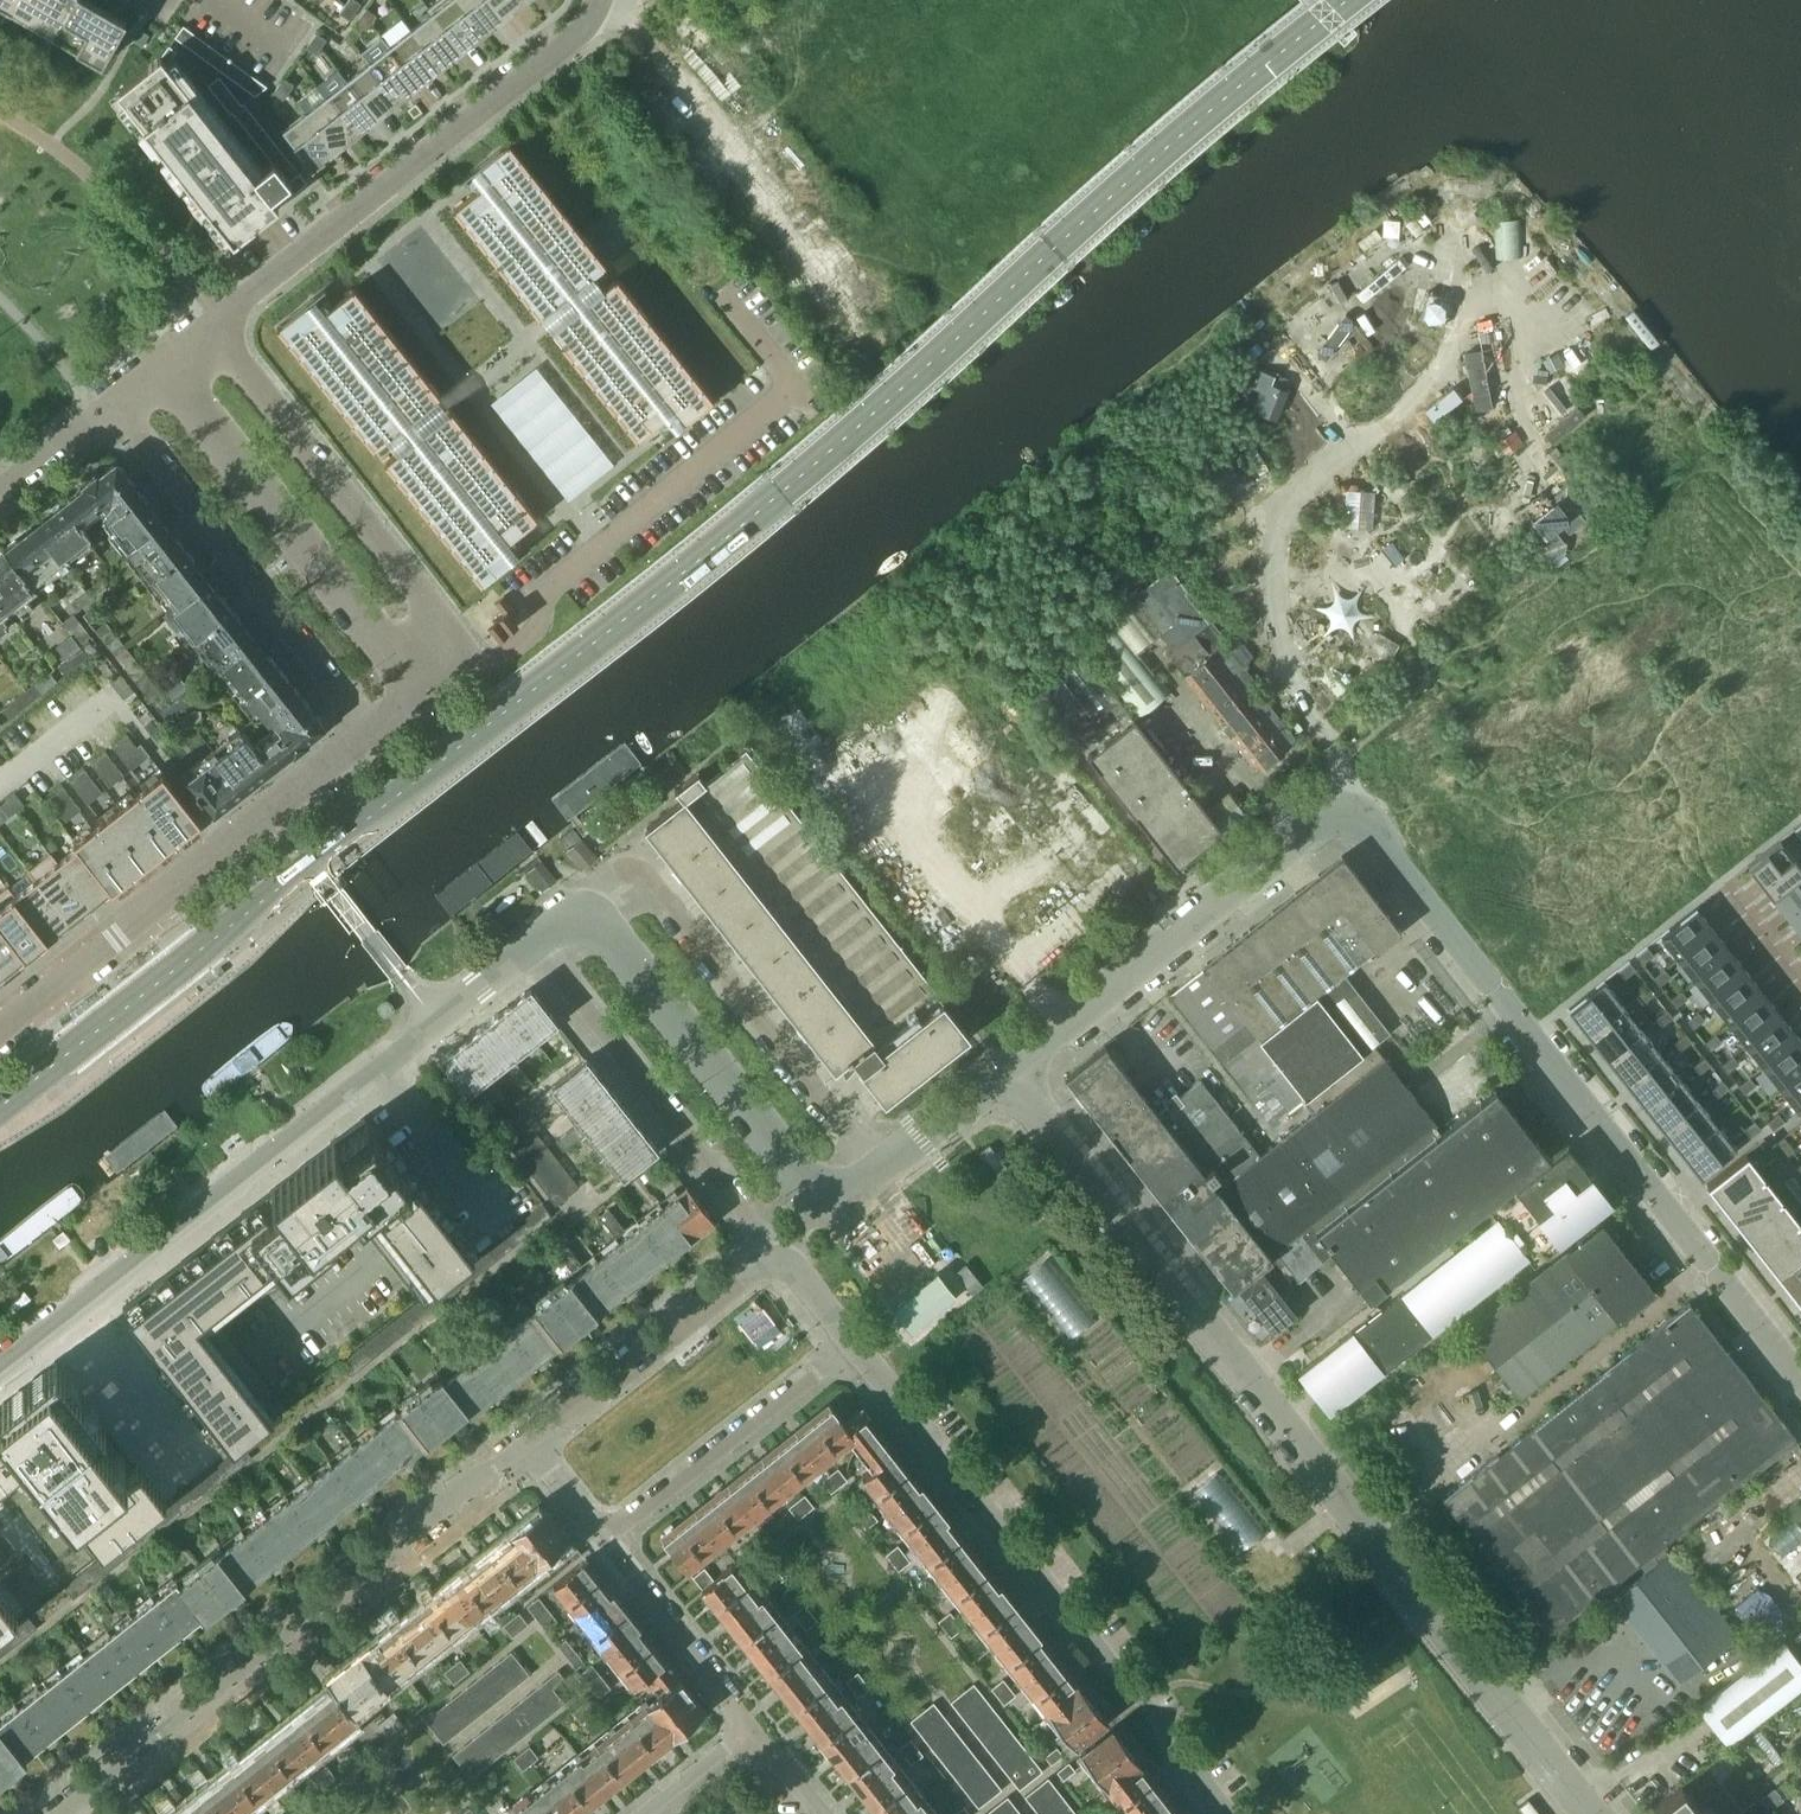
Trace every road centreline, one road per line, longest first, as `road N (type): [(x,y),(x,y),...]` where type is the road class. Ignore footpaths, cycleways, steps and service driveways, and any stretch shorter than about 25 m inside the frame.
road 1 (residential): [(1800,1375),(1363,812),(1332,812),(1010,1068)]
road 2 (residential): [(1593,1813),(1343,1505),(1010,1068)]
road 3 (residential): [(0,1367),(536,943)]
road 4 (residential): [(1223,1813),(1142,1700),(855,1344)]
road 5 (residential): [(61,1813),(528,1443)]
road 6 (residential): [(594,0),(583,30),(208,325)]
road 7 (residential): [(877,1166),(653,879),(631,871),(568,917)]
road 8 (residential): [(417,688),(454,658),(423,596),(208,325)]
road 9 (residential): [(162,359),(417,688)]
road 10 (residential): [(779,1258),(536,943)]
road 11 (residential): [(822,1192),(801,1179),(615,935),(593,917),(568,917)]
road 12 (residential): [(272,808),(0,1021)]
road 13 (residential): [(855,1344),(605,1540)]
road 14 (residential): [(528,1443),(755,1267),(779,1258)]
road 15 (residential): [(750,1727),(605,1540)]
road 16 (residential): [(0,486),(162,359)]
road 17 (residential): [(272,808),(417,688)]
road 18 (residential): [(877,1166),(1010,1068)]
road 19 (residential): [(641,1813),(750,1727)]
road 20 (residential): [(605,1540),(528,1443)]

